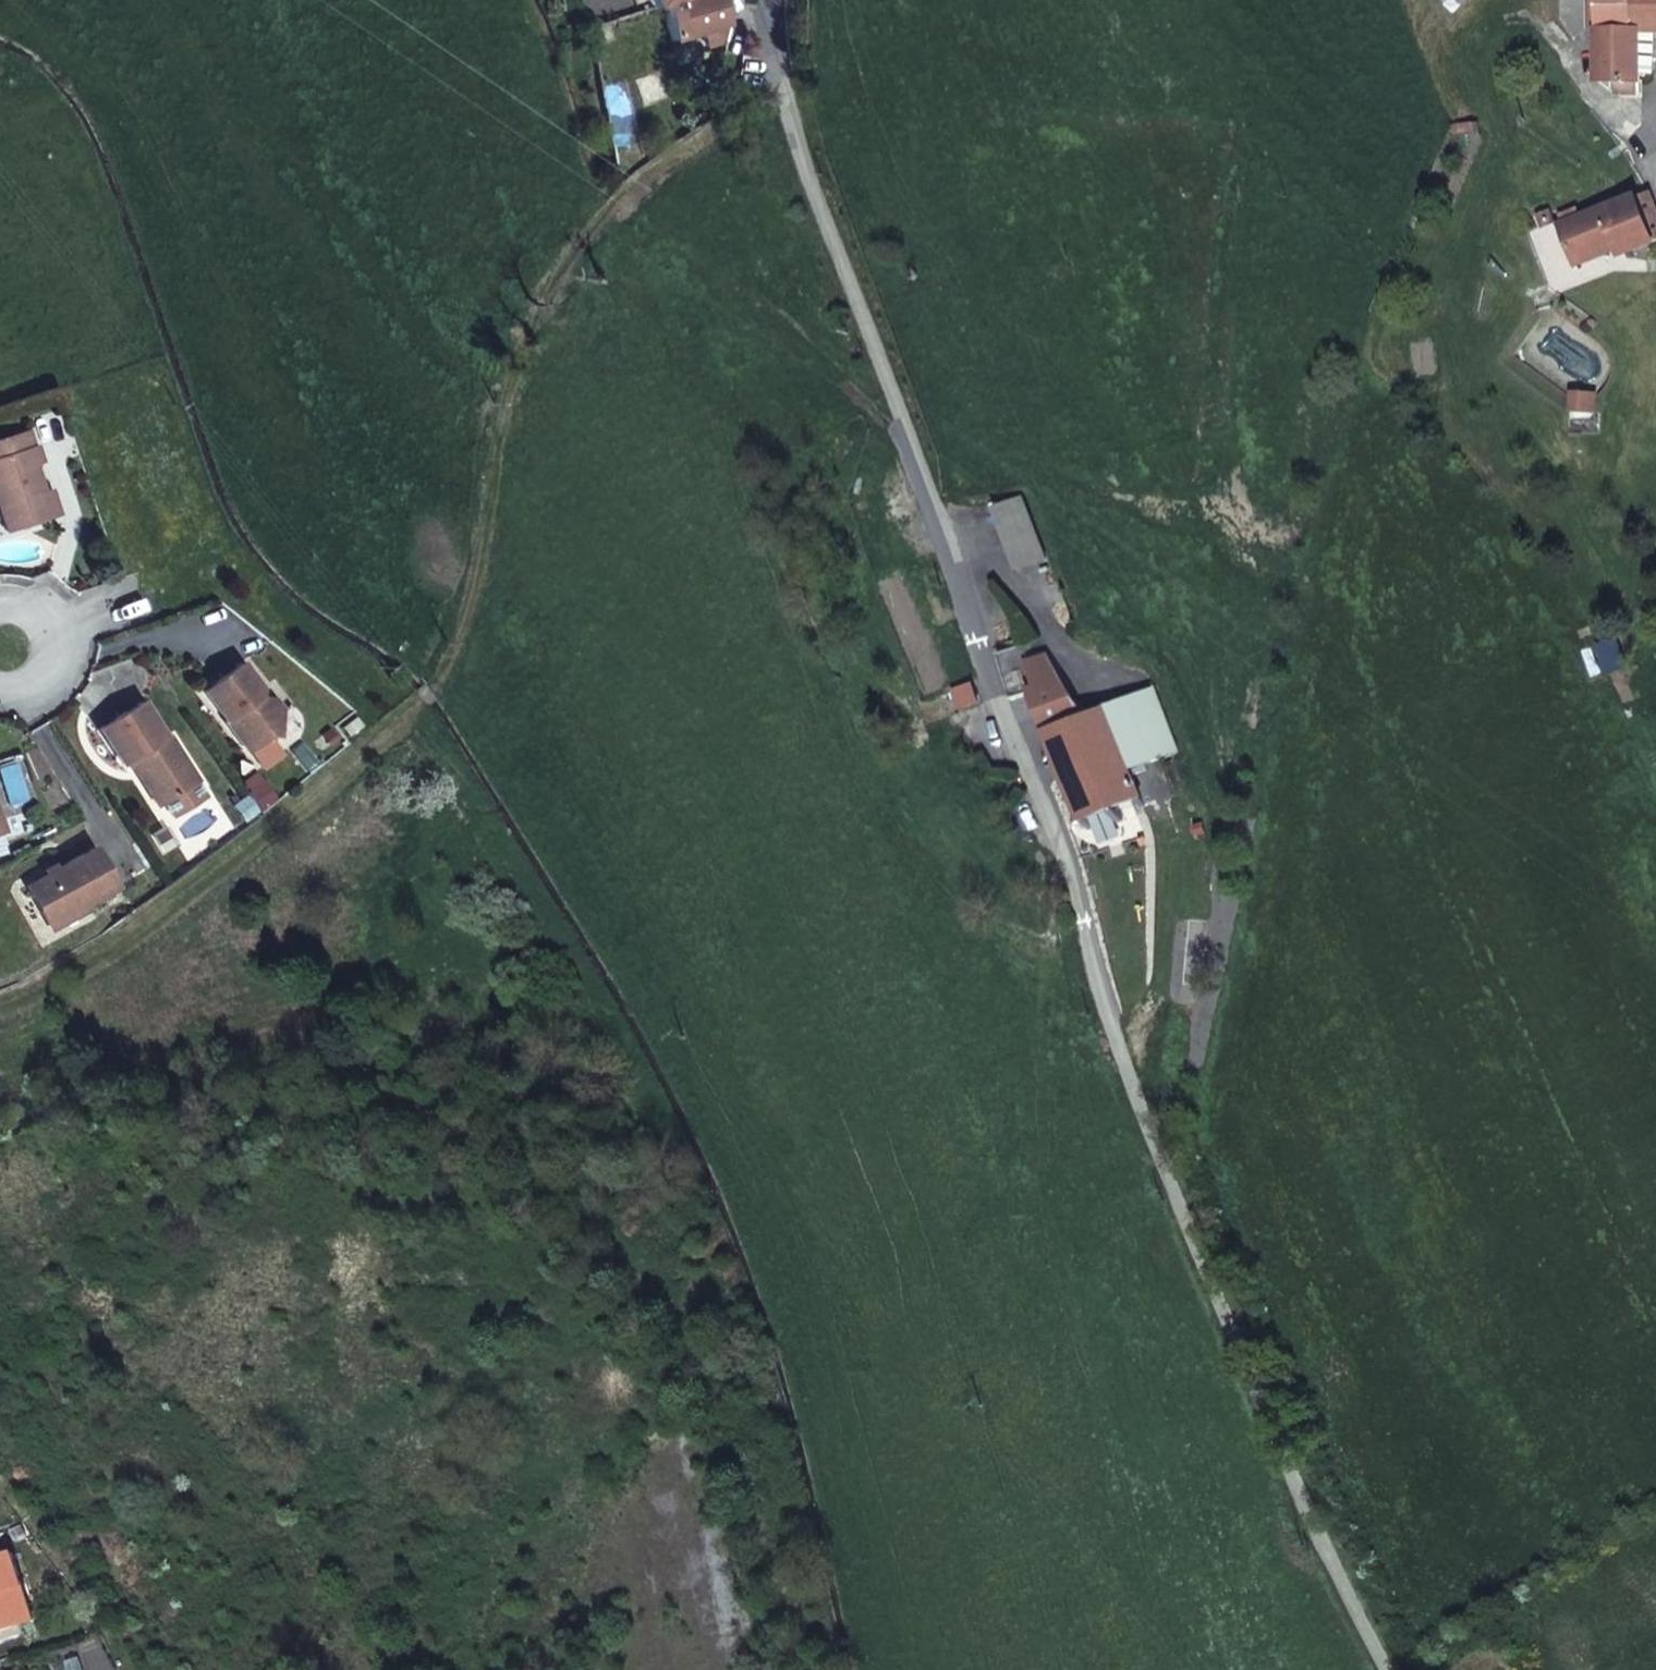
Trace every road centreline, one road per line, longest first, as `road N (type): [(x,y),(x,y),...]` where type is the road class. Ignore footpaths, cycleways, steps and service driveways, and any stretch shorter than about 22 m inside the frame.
road 1 (unclassified): [(778,0),(787,93),(812,178),(936,506),(1116,1035),(1388,1669)]
road 2 (residential): [(0,692),(29,691),(45,679),(57,654),(53,629),(37,611),(0,604)]

